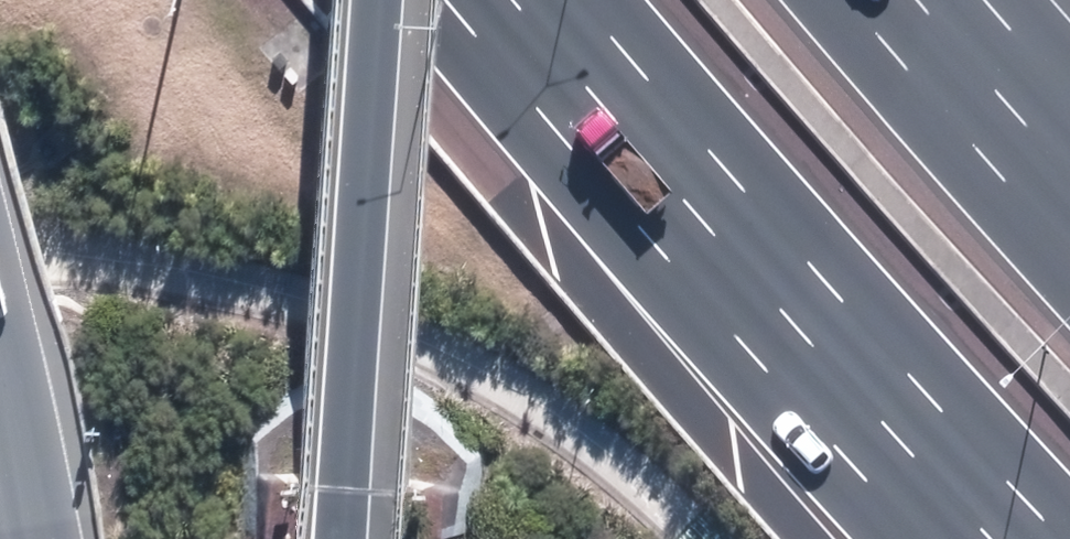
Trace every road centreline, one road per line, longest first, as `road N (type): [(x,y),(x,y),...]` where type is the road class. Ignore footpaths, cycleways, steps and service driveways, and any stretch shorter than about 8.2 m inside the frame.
road 1 (motorway): [(987,538),(703,227),(515,0)]
road 2 (motorway): [(386,0),(351,538)]
road 3 (motorway): [(918,0),(1069,170)]
road 4 (motorway): [(31,538),(0,394)]

